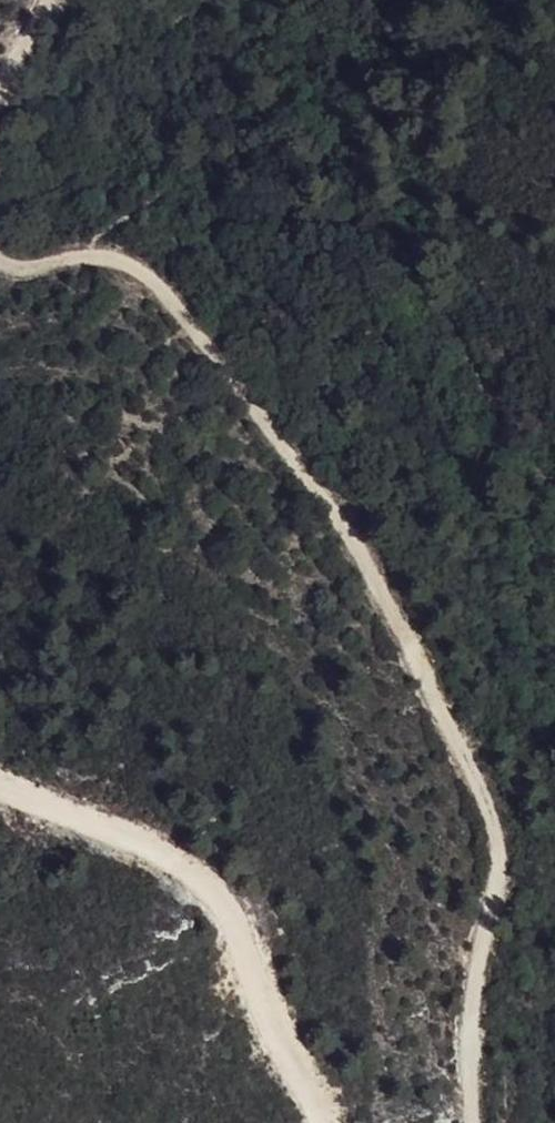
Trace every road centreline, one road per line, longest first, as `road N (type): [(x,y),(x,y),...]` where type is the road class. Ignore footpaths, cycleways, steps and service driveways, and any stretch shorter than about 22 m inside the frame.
road 1 (track): [(0,269),(34,273),(91,261),(125,267),(170,296),(491,825),(499,875),(474,978),(472,1122)]
road 2 (track): [(322,1122),(267,1018),(228,902),(102,825),(0,792)]

